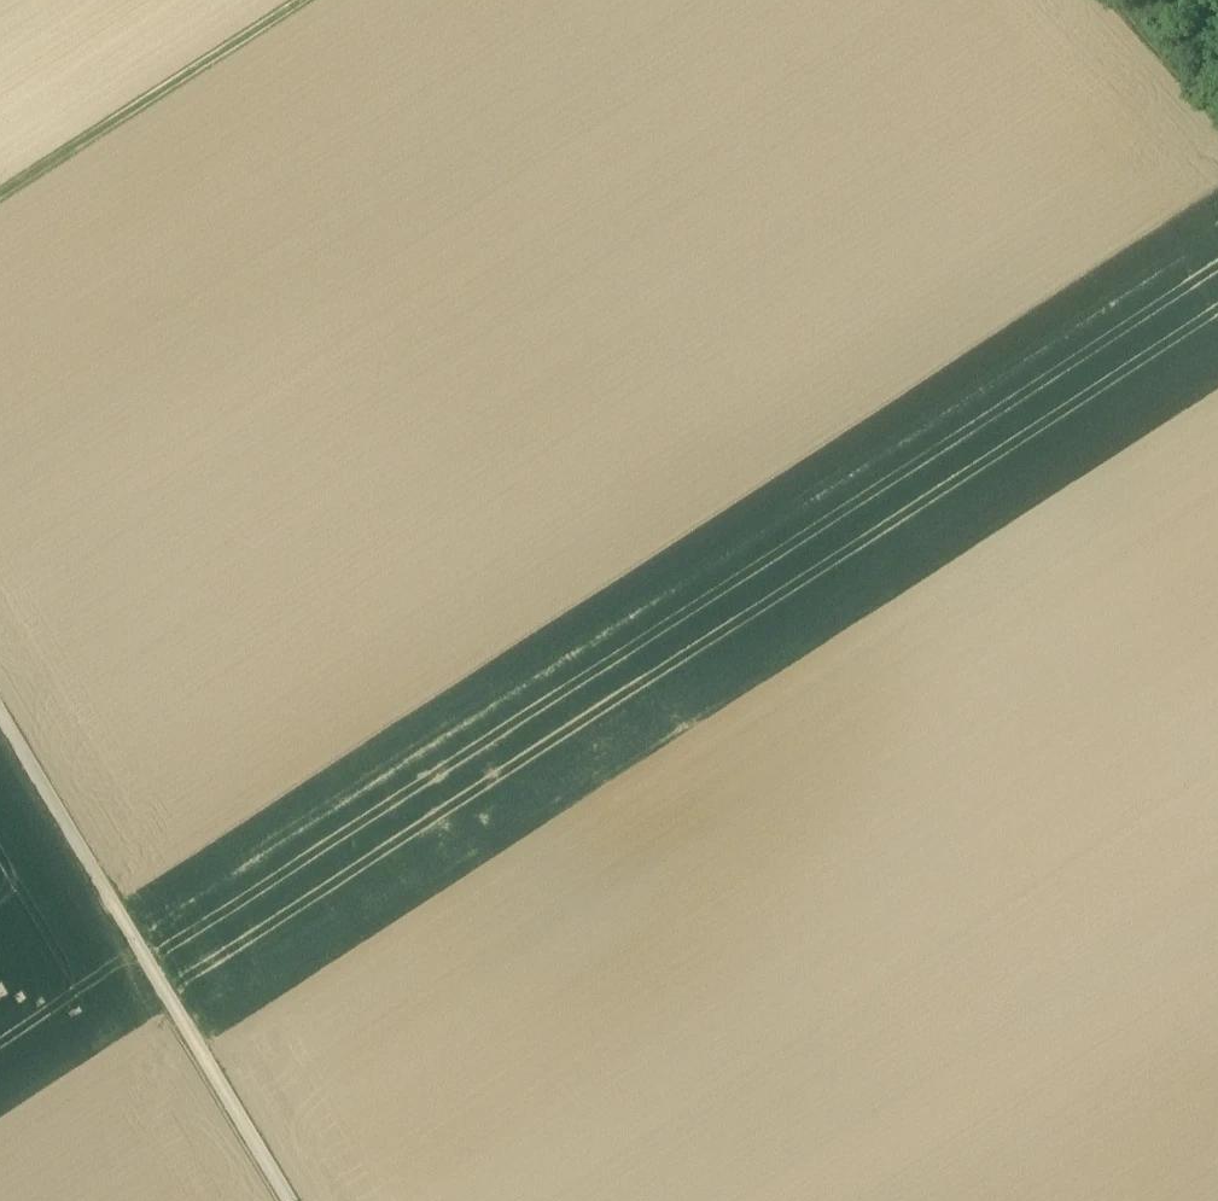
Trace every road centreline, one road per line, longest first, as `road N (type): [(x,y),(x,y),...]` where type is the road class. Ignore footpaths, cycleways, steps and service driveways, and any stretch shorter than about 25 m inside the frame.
road 1 (track): [(0,708),(297,1200)]
road 2 (track): [(0,197),(301,0)]
road 3 (track): [(1126,0),(1217,108)]

